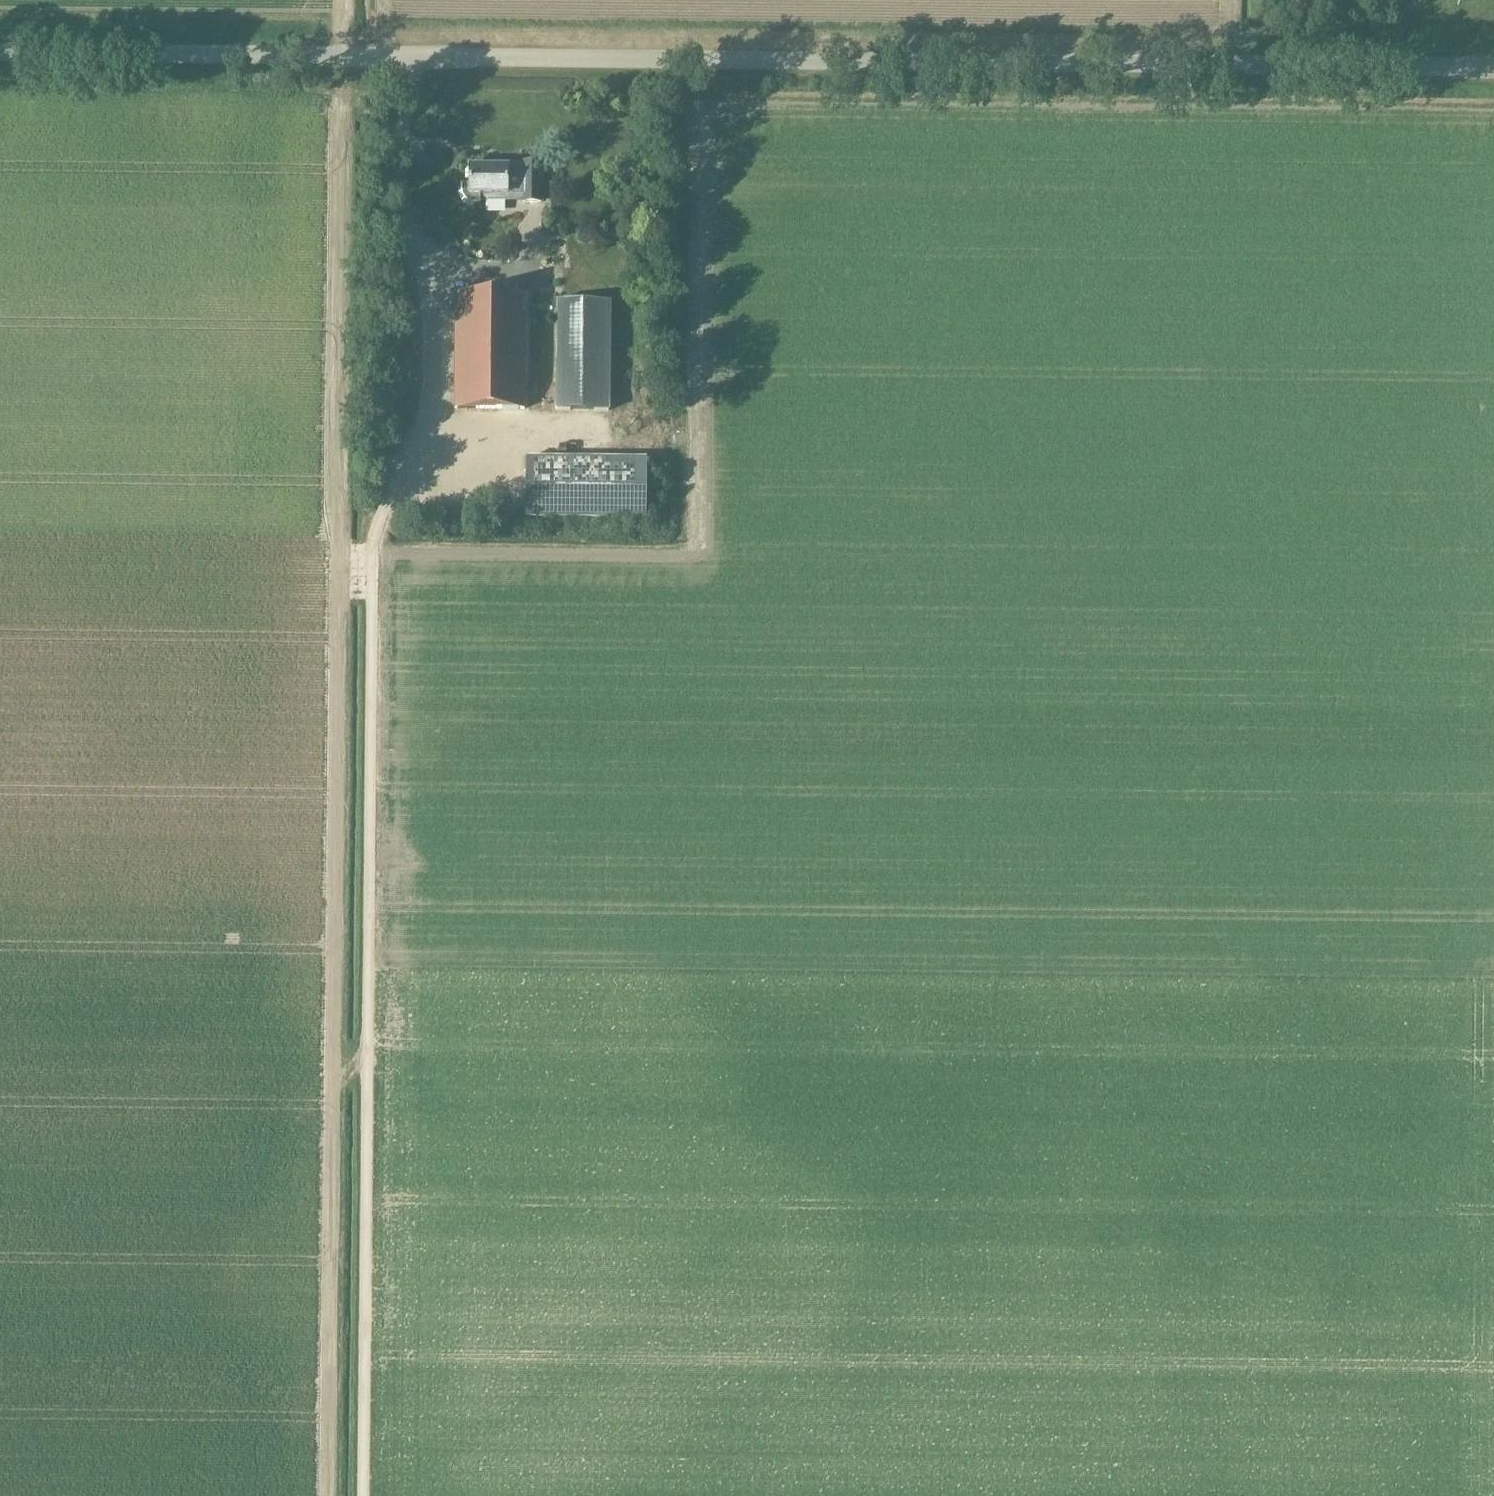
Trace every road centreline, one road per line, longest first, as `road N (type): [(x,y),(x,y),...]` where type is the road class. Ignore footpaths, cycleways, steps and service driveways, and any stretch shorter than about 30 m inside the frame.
road 1 (unclassified): [(1493,67),(0,52)]

